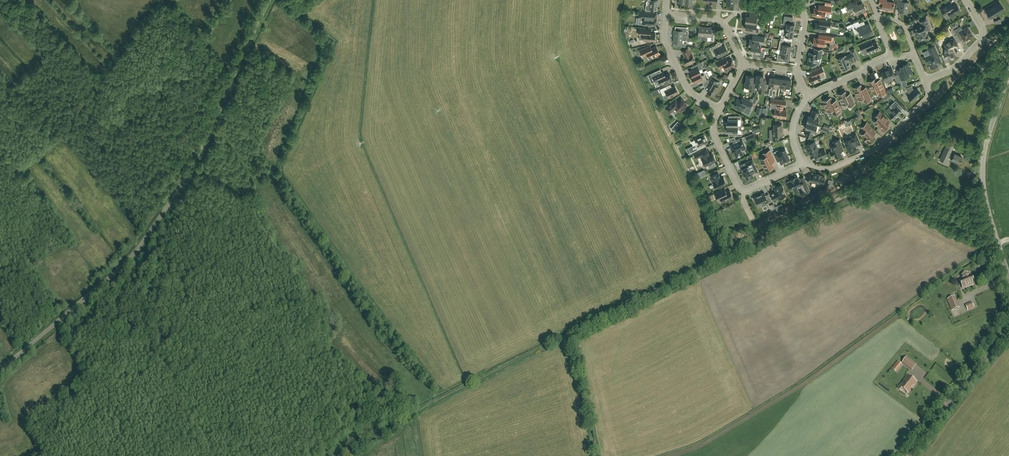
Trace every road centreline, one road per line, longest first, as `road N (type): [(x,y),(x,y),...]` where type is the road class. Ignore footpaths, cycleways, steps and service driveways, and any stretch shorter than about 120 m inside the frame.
road 1 (unclassified): [(0,371),(145,240),(200,150),(269,0)]
road 2 (track): [(932,121),(859,190),(728,255)]
road 3 (tertiary): [(1008,278),(983,175),(1008,73)]
road 4 (residential): [(803,164),(833,168),(875,150),(926,99),(926,82)]
road 5 (unclassified): [(910,455),(1008,332)]

